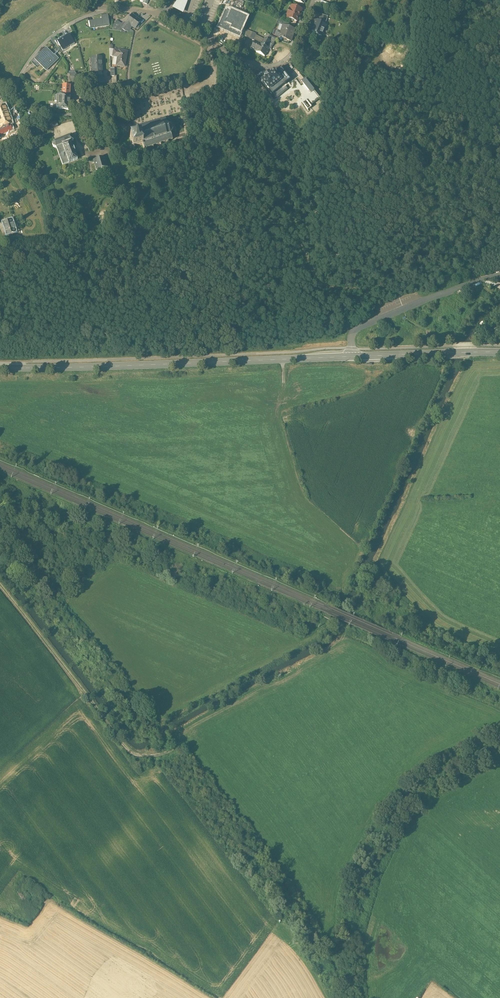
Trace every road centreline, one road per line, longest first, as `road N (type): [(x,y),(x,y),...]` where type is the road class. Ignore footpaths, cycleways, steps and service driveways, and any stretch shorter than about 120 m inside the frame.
road 1 (primary): [(353,357),(0,369)]
road 2 (track): [(0,583),(126,745),(162,752),(187,733)]
road 3 (residential): [(207,62),(181,103),(75,136),(31,137)]
road 4 (residential): [(353,357),(359,327),(499,275)]
road 5 (residential): [(207,62),(259,85),(275,84),(291,68),(321,0)]
road 6 (residential): [(31,137),(13,115),(28,83),(69,45),(104,30)]
road 7 (primary): [(499,354),(353,357)]

